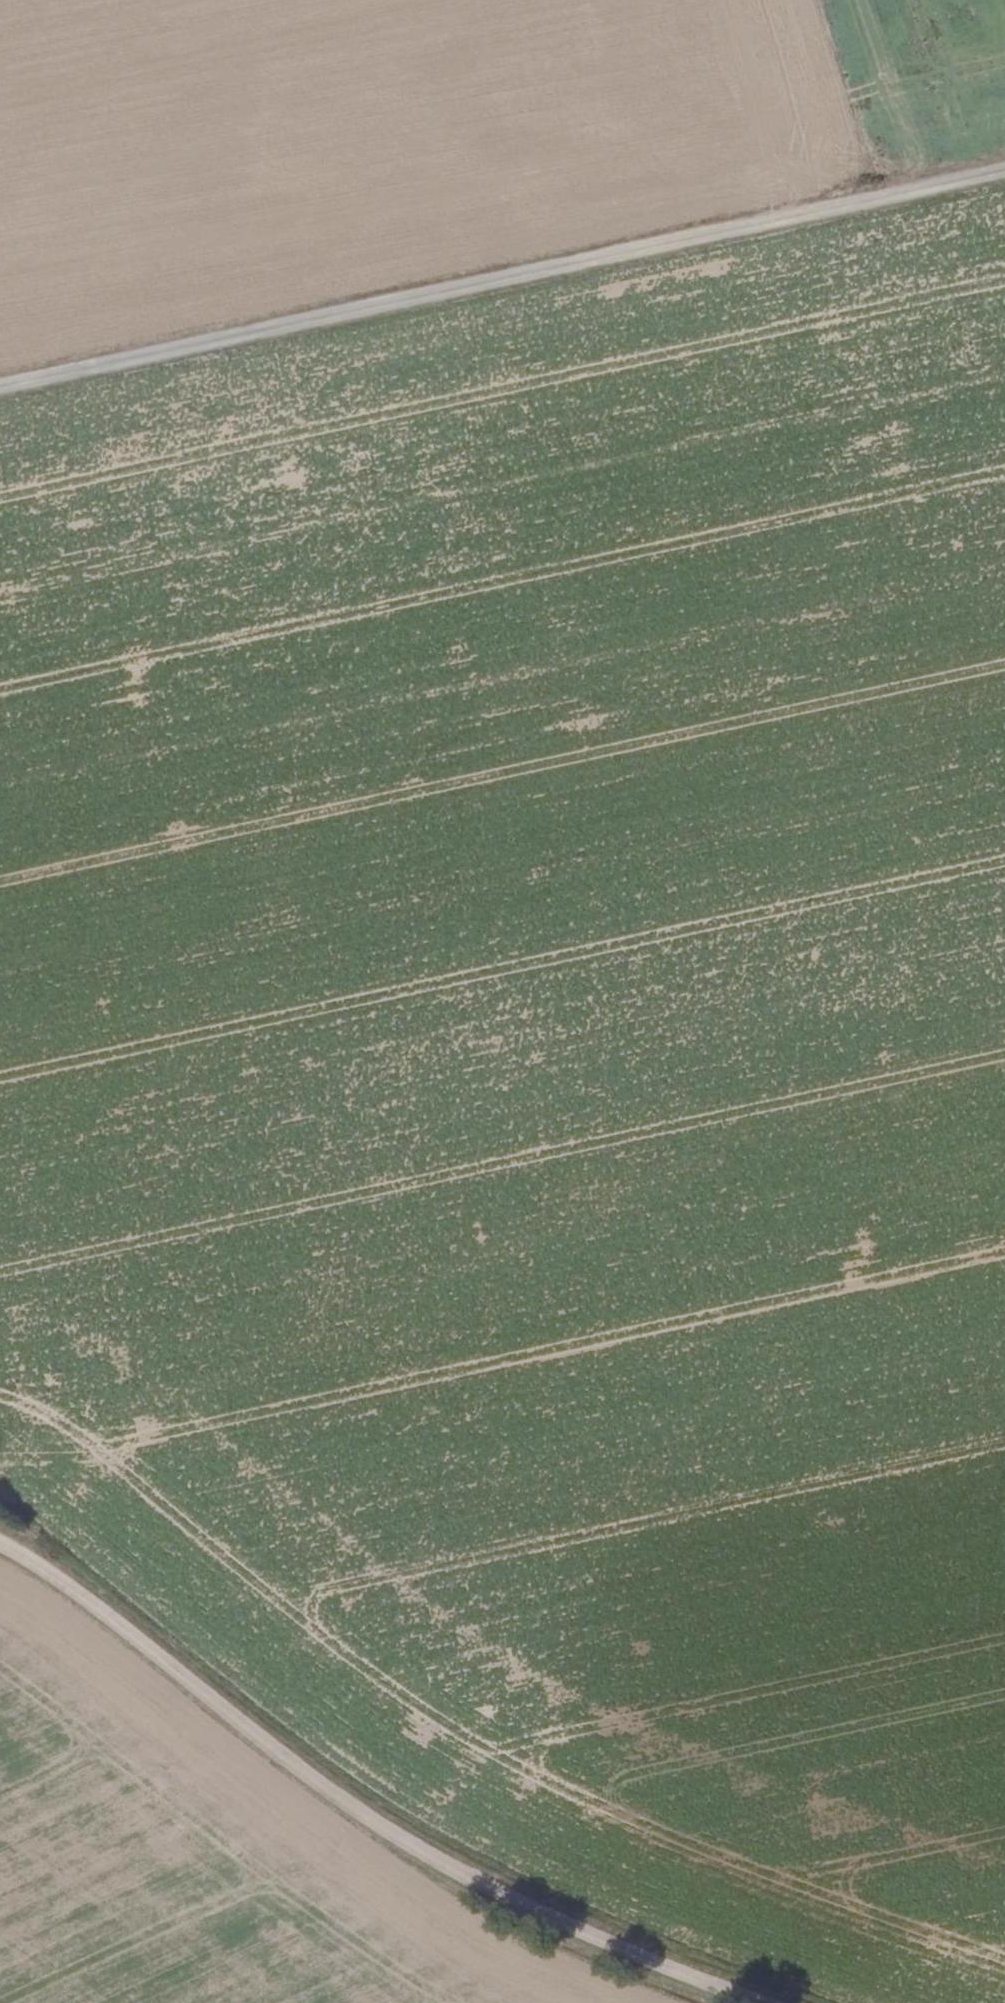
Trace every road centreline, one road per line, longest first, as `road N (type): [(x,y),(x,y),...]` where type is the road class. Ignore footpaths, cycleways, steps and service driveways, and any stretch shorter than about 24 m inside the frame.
road 1 (track): [(0,383),(1004,166)]
road 2 (track): [(0,1544),(45,1568),(287,1761),(444,1867),(740,2002)]

